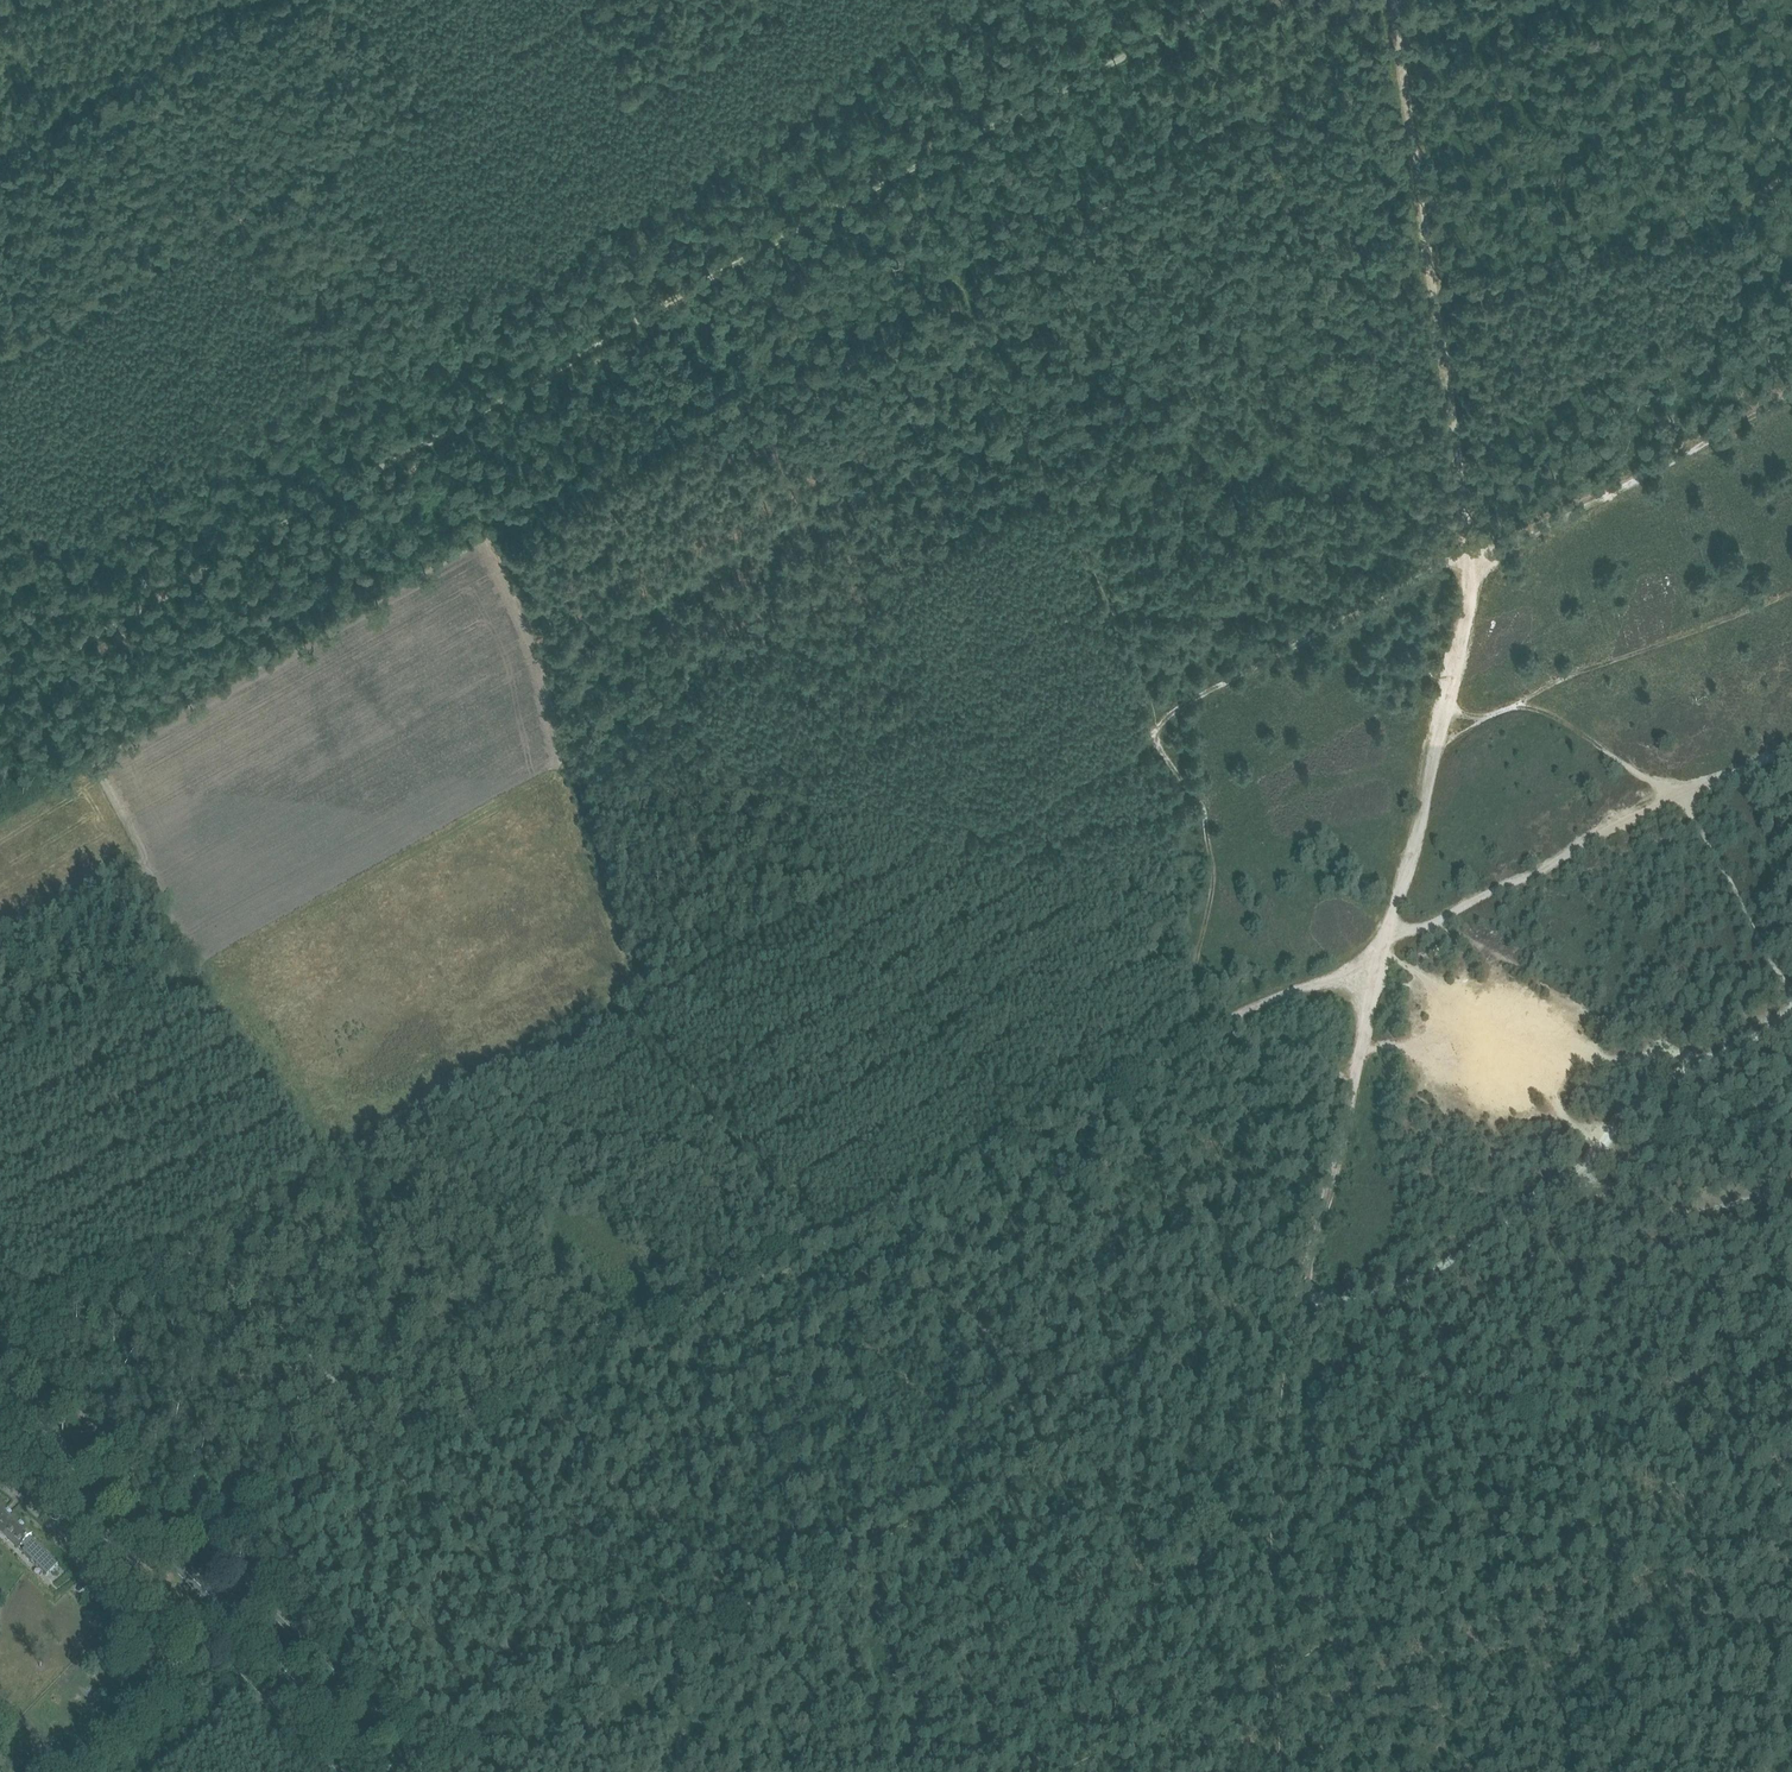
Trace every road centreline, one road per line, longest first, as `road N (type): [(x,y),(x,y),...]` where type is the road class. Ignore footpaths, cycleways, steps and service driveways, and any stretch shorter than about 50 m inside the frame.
road 1 (primary): [(383,1771),(0,1386)]

